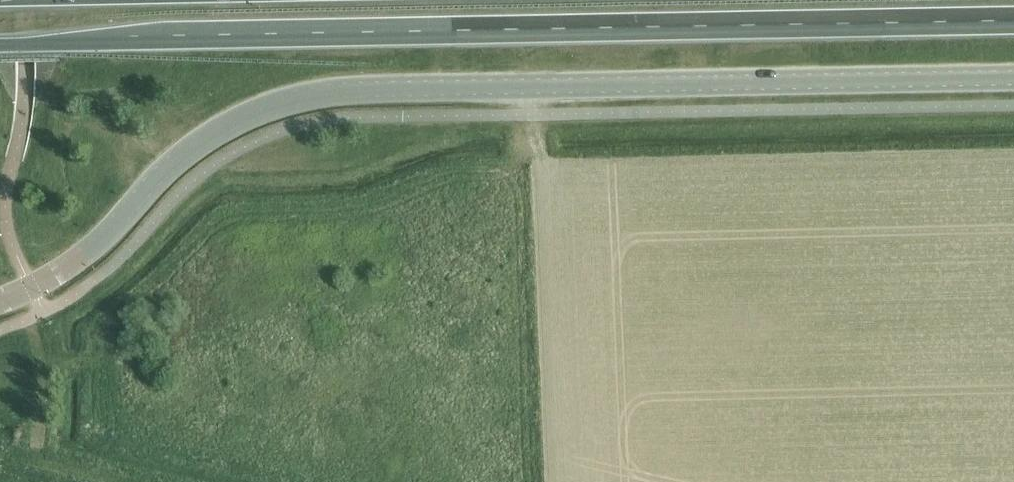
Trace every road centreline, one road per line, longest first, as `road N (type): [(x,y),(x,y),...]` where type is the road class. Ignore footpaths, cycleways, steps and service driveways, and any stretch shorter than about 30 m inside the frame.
road 1 (secondary): [(0,302),(98,245),(192,147),(304,97),(1013,79)]
road 2 (trunk): [(0,45),(1013,21)]

